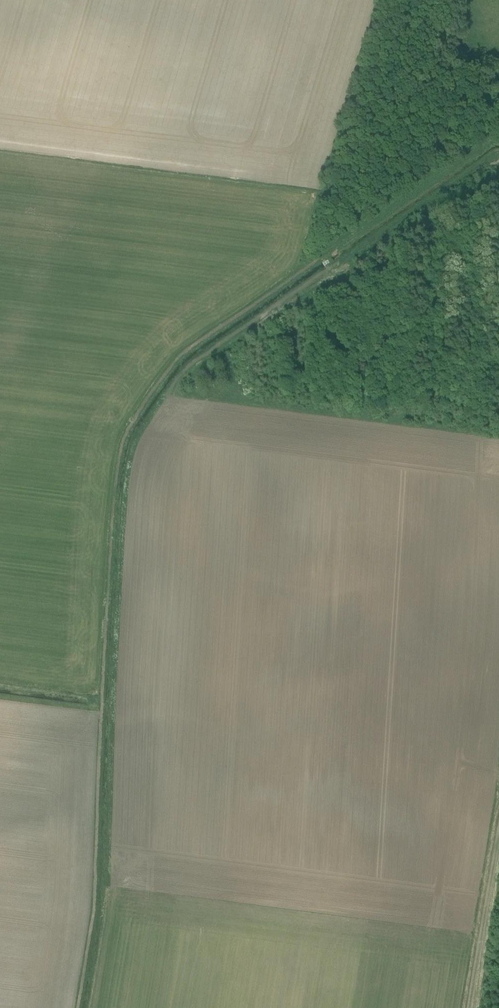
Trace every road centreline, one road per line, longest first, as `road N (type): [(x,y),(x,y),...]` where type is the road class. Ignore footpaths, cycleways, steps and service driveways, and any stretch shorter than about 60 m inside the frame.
road 1 (track): [(498,834),(468,1007)]

